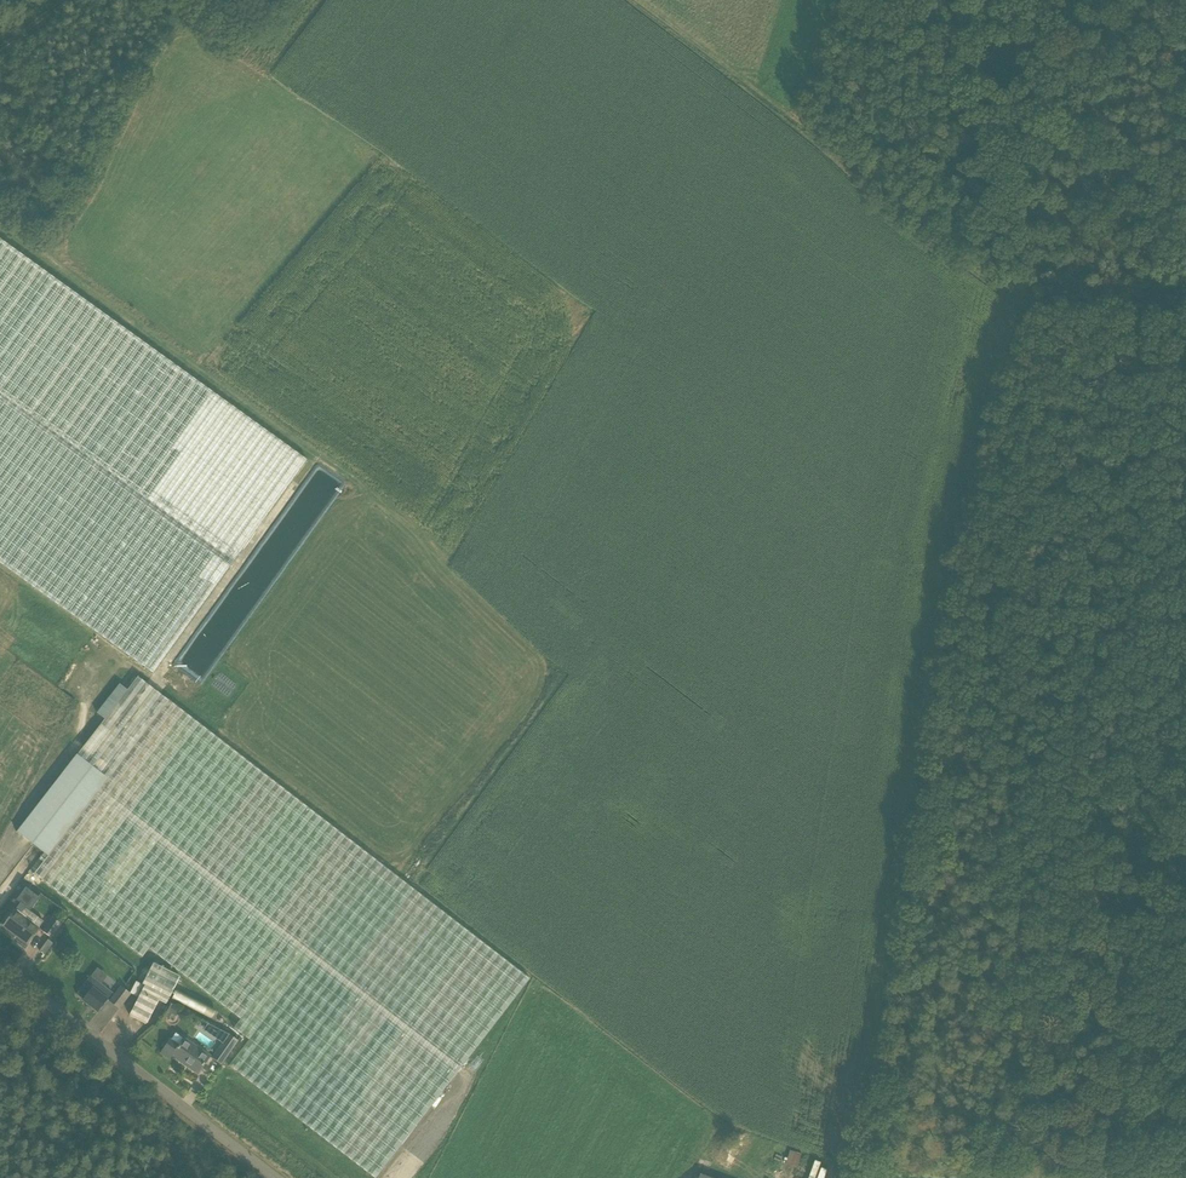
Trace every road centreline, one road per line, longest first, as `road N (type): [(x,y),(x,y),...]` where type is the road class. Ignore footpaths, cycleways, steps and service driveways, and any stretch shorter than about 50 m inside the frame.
road 1 (track): [(1185,287),(1030,283),(1000,274),(635,0)]
road 2 (track): [(0,222),(323,458)]
road 3 (tertiary): [(281,1177),(0,969)]

